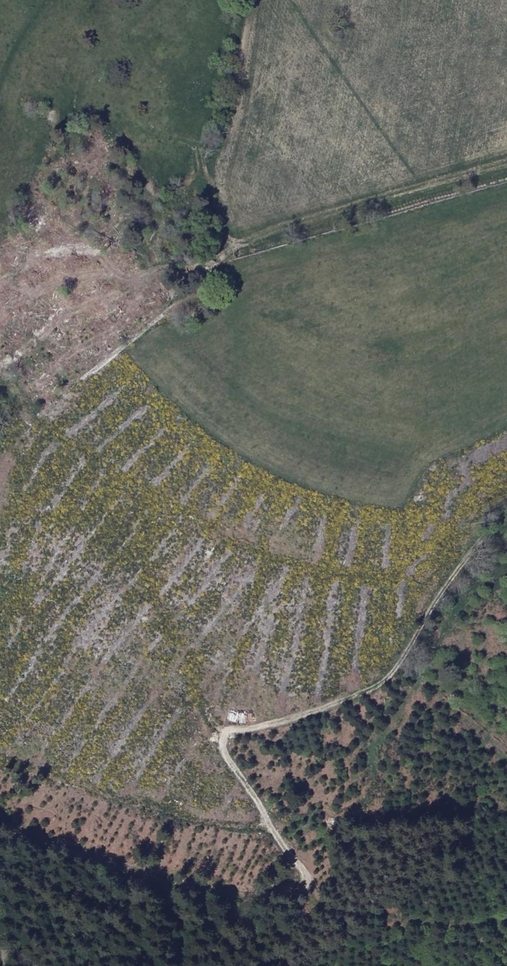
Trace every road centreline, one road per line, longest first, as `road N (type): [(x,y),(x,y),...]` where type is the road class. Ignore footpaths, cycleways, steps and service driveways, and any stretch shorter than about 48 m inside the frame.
road 1 (track): [(506,503),(386,685),(277,724),(221,729),(222,754),(301,871),(308,897),(93,857),(0,819)]

